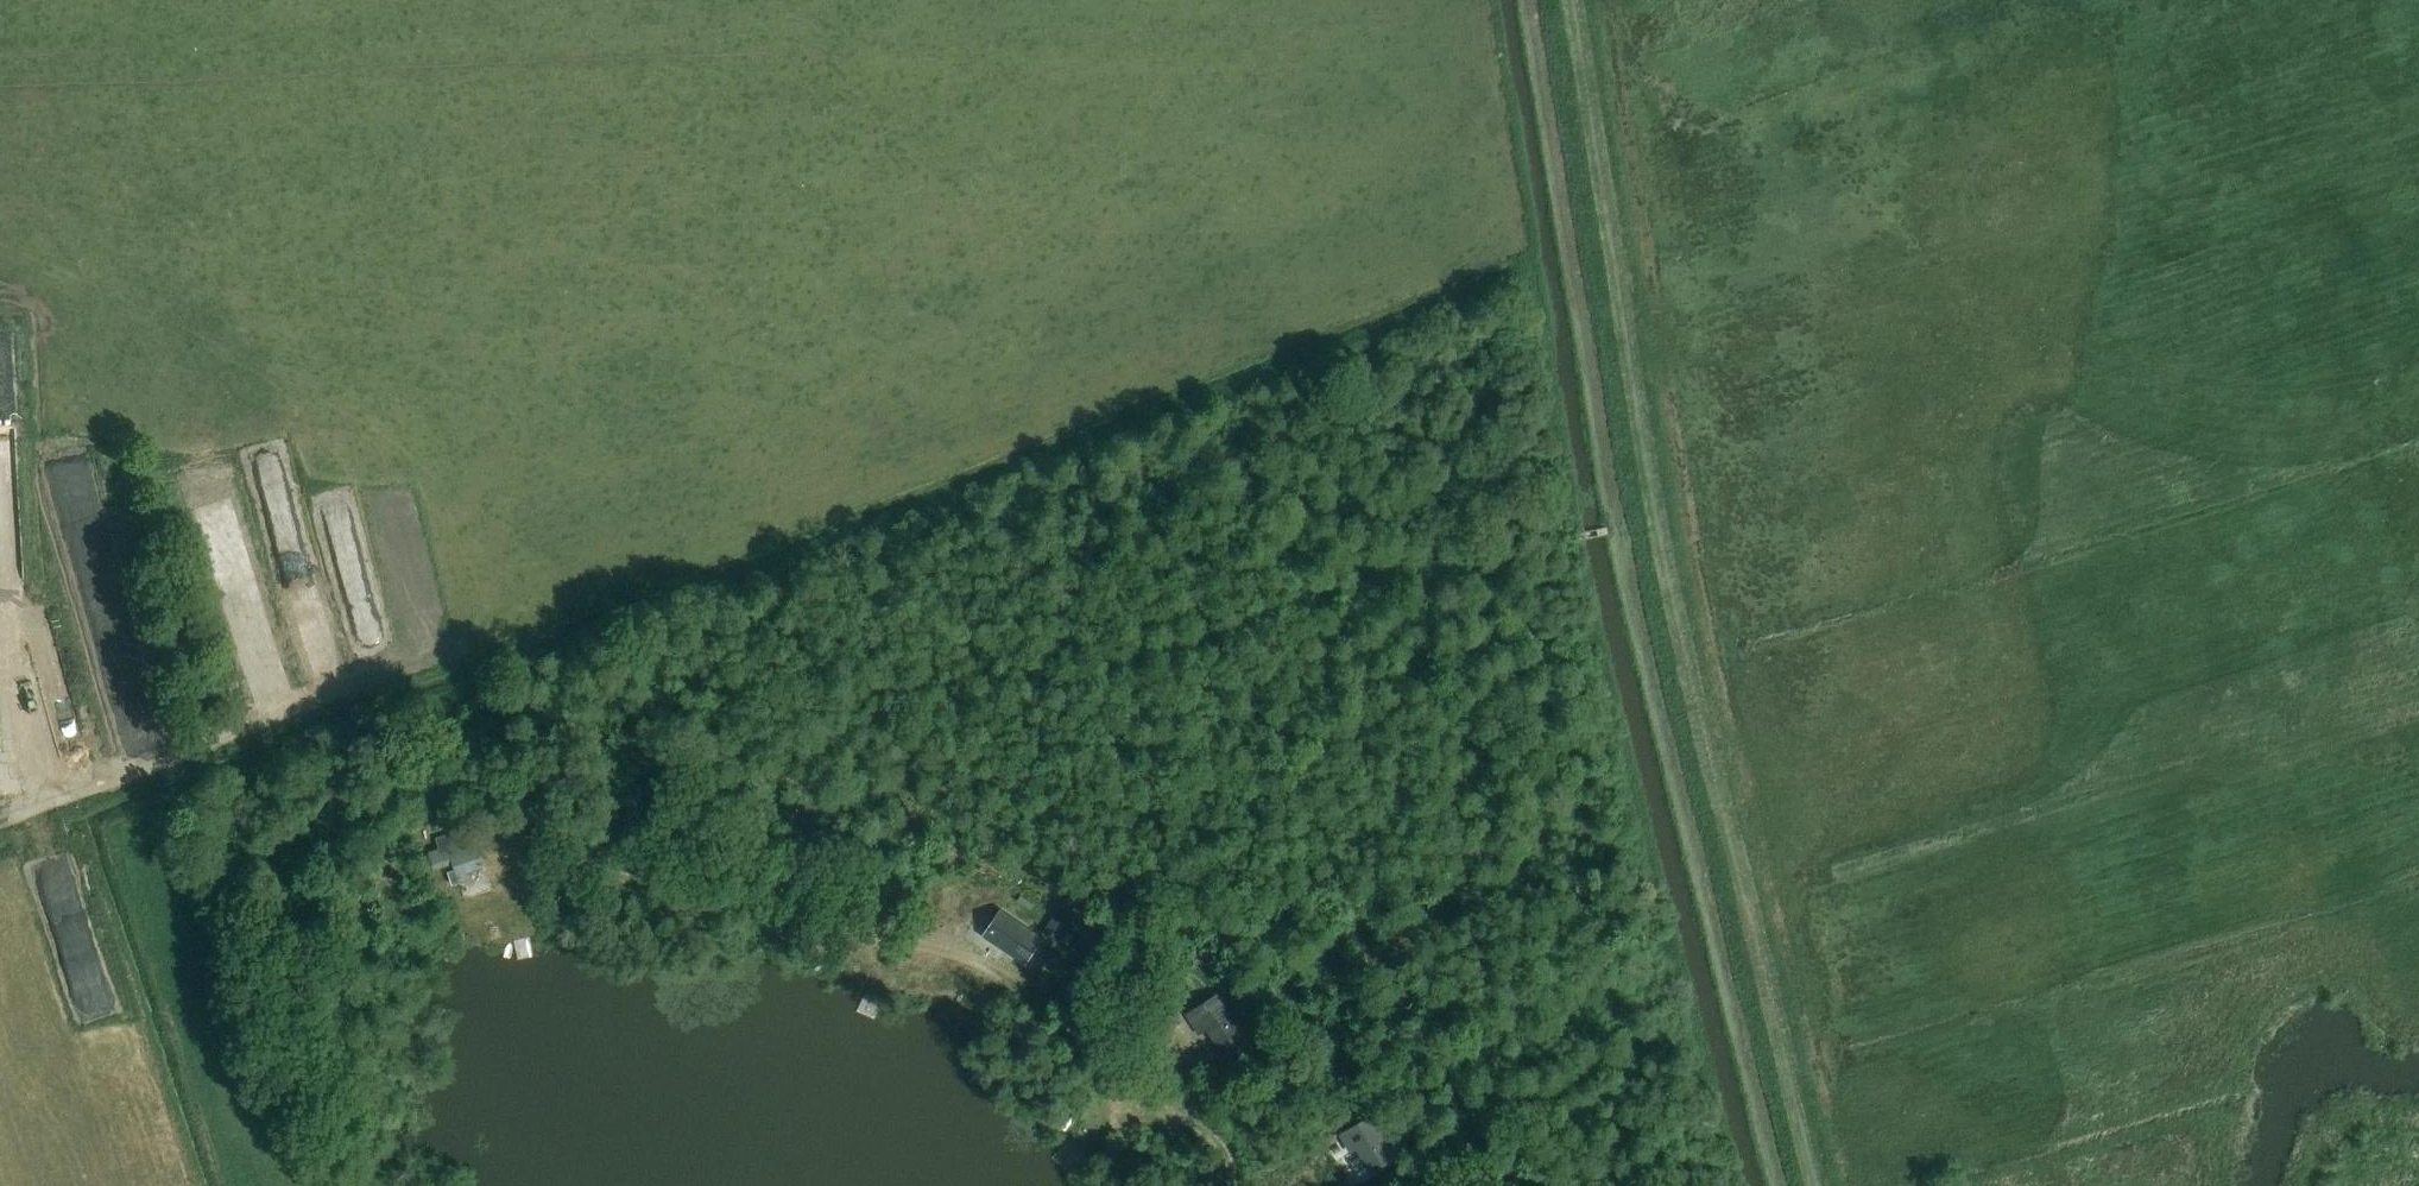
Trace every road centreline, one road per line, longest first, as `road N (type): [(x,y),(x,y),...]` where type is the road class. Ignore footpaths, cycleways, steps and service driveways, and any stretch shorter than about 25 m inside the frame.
road 1 (track): [(1231,1185),(1226,1155),(1202,1128),(1140,1098),(1080,1024),(984,960),(683,881),(524,866)]

